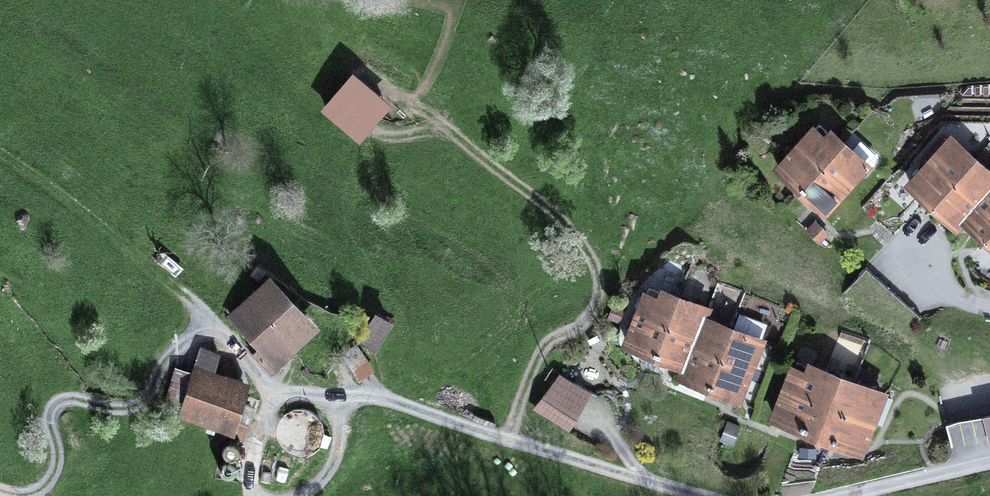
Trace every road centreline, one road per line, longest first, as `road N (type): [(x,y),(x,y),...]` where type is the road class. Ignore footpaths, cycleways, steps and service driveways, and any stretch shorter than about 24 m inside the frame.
road 1 (track): [(509,440),(541,351),(587,319),(597,299),(596,264),(557,213),(443,131)]
road 2 (track): [(217,328),(172,352),(138,406),(63,401),(51,412),(58,462),(51,480),(35,492),(0,491)]
road 3 (track): [(0,152),(187,296)]
road 4 (residential): [(989,463),(848,495)]

